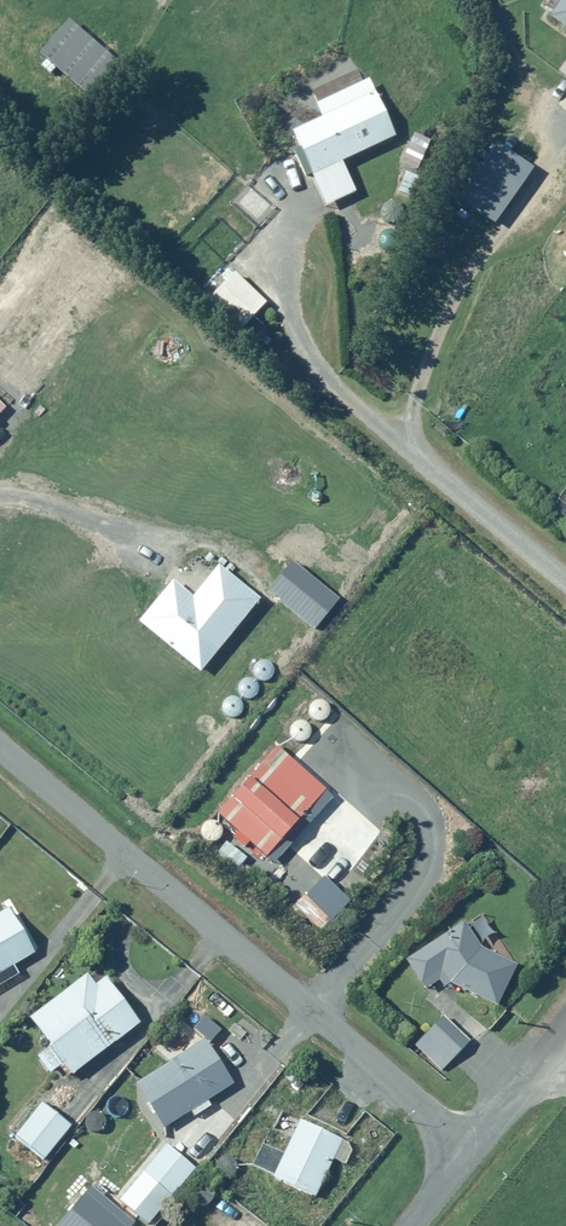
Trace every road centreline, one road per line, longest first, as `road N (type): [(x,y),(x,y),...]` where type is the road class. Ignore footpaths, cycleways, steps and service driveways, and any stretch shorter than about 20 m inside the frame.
road 1 (residential): [(476,1144),(0,743)]
road 2 (residential): [(476,1144),(565,1026)]

